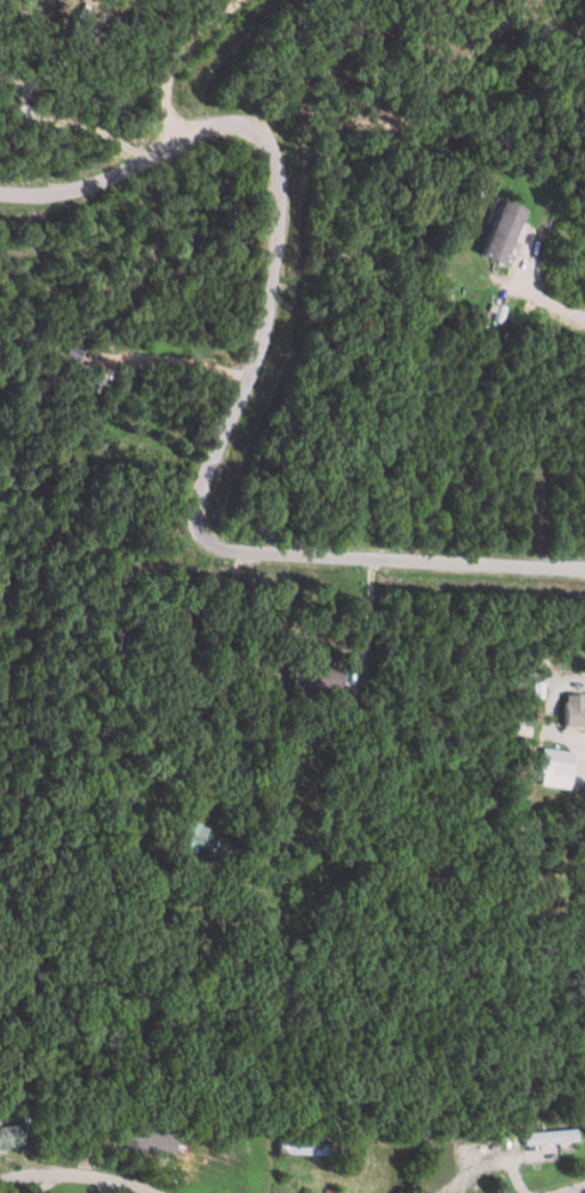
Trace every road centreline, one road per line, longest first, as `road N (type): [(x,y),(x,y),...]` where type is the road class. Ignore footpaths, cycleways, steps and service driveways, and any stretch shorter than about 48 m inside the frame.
road 1 (residential): [(269,276),(264,322),(199,483),(195,535),(215,547),(584,573)]
road 2 (residential): [(269,276),(273,142),(251,121),(196,121),(68,190),(0,194)]
road 3 (residential): [(584,312),(445,258),(380,249),(345,249),(269,276)]
road 4 (residential): [(131,1192),(69,1177),(0,1180)]

